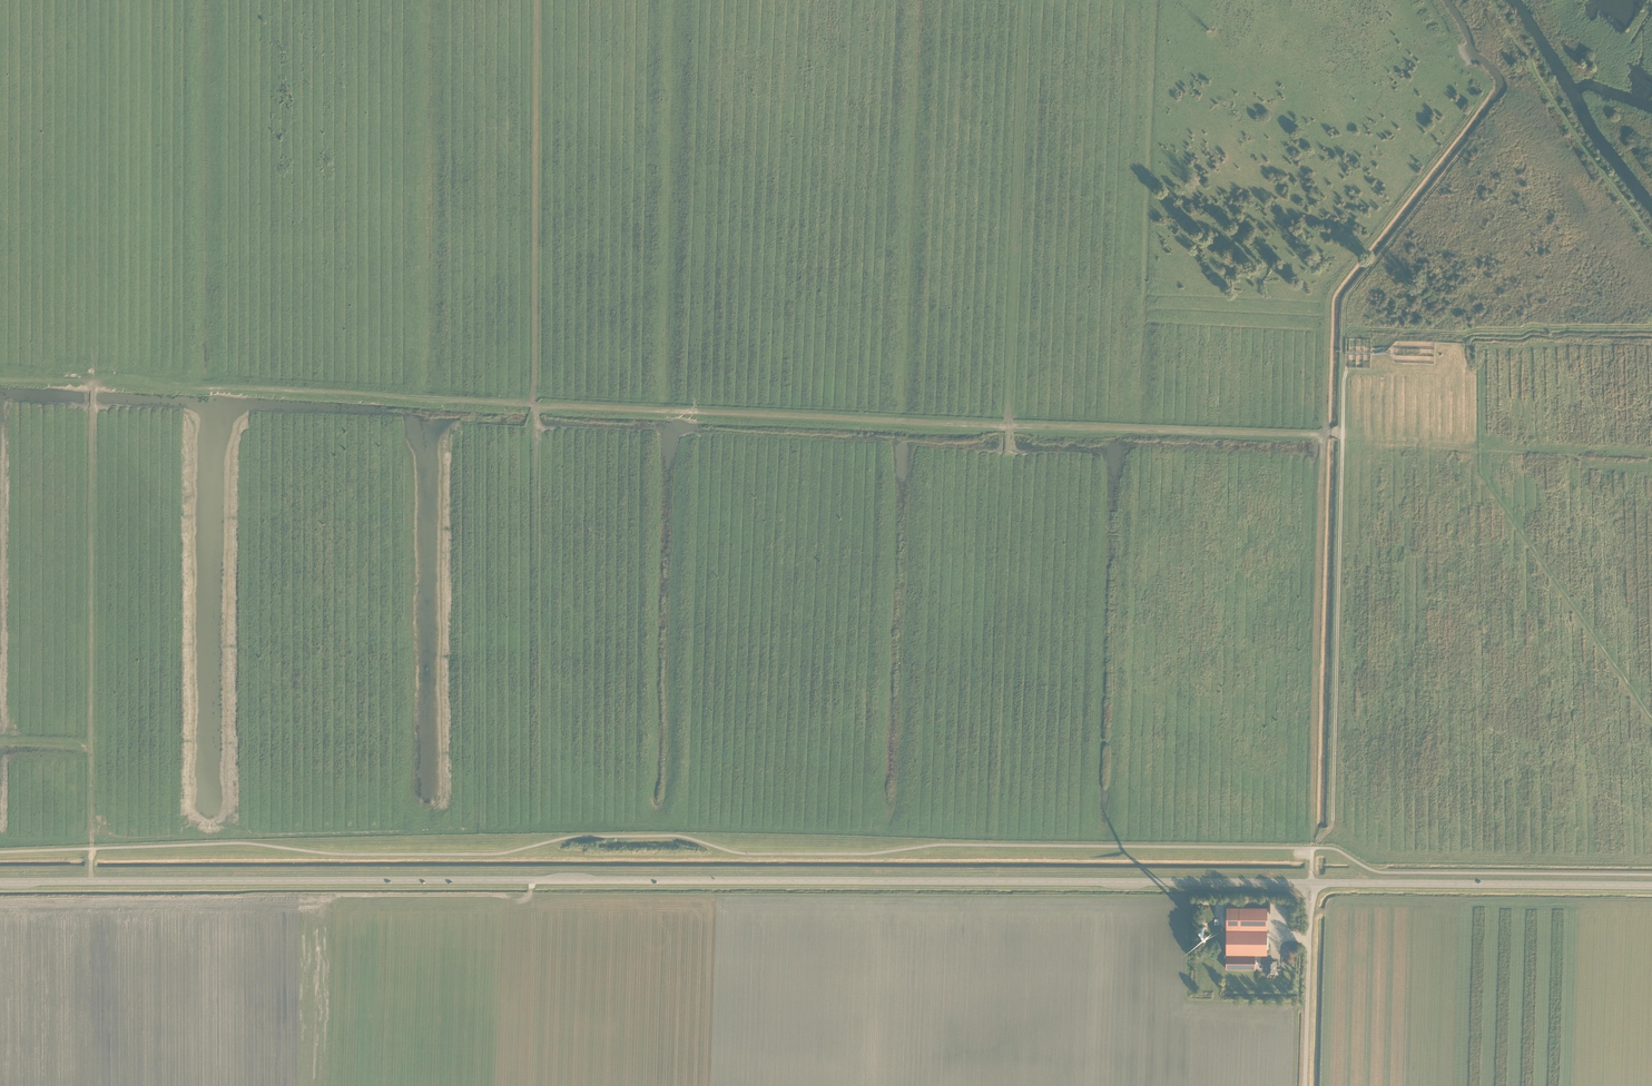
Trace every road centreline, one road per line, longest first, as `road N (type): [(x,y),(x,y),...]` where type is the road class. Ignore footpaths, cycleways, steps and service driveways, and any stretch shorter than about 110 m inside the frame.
road 1 (secondary): [(0,881),(1311,882)]
road 2 (secondary): [(1651,885),(1311,882)]
road 3 (unclassified): [(1305,1085),(1311,882)]

